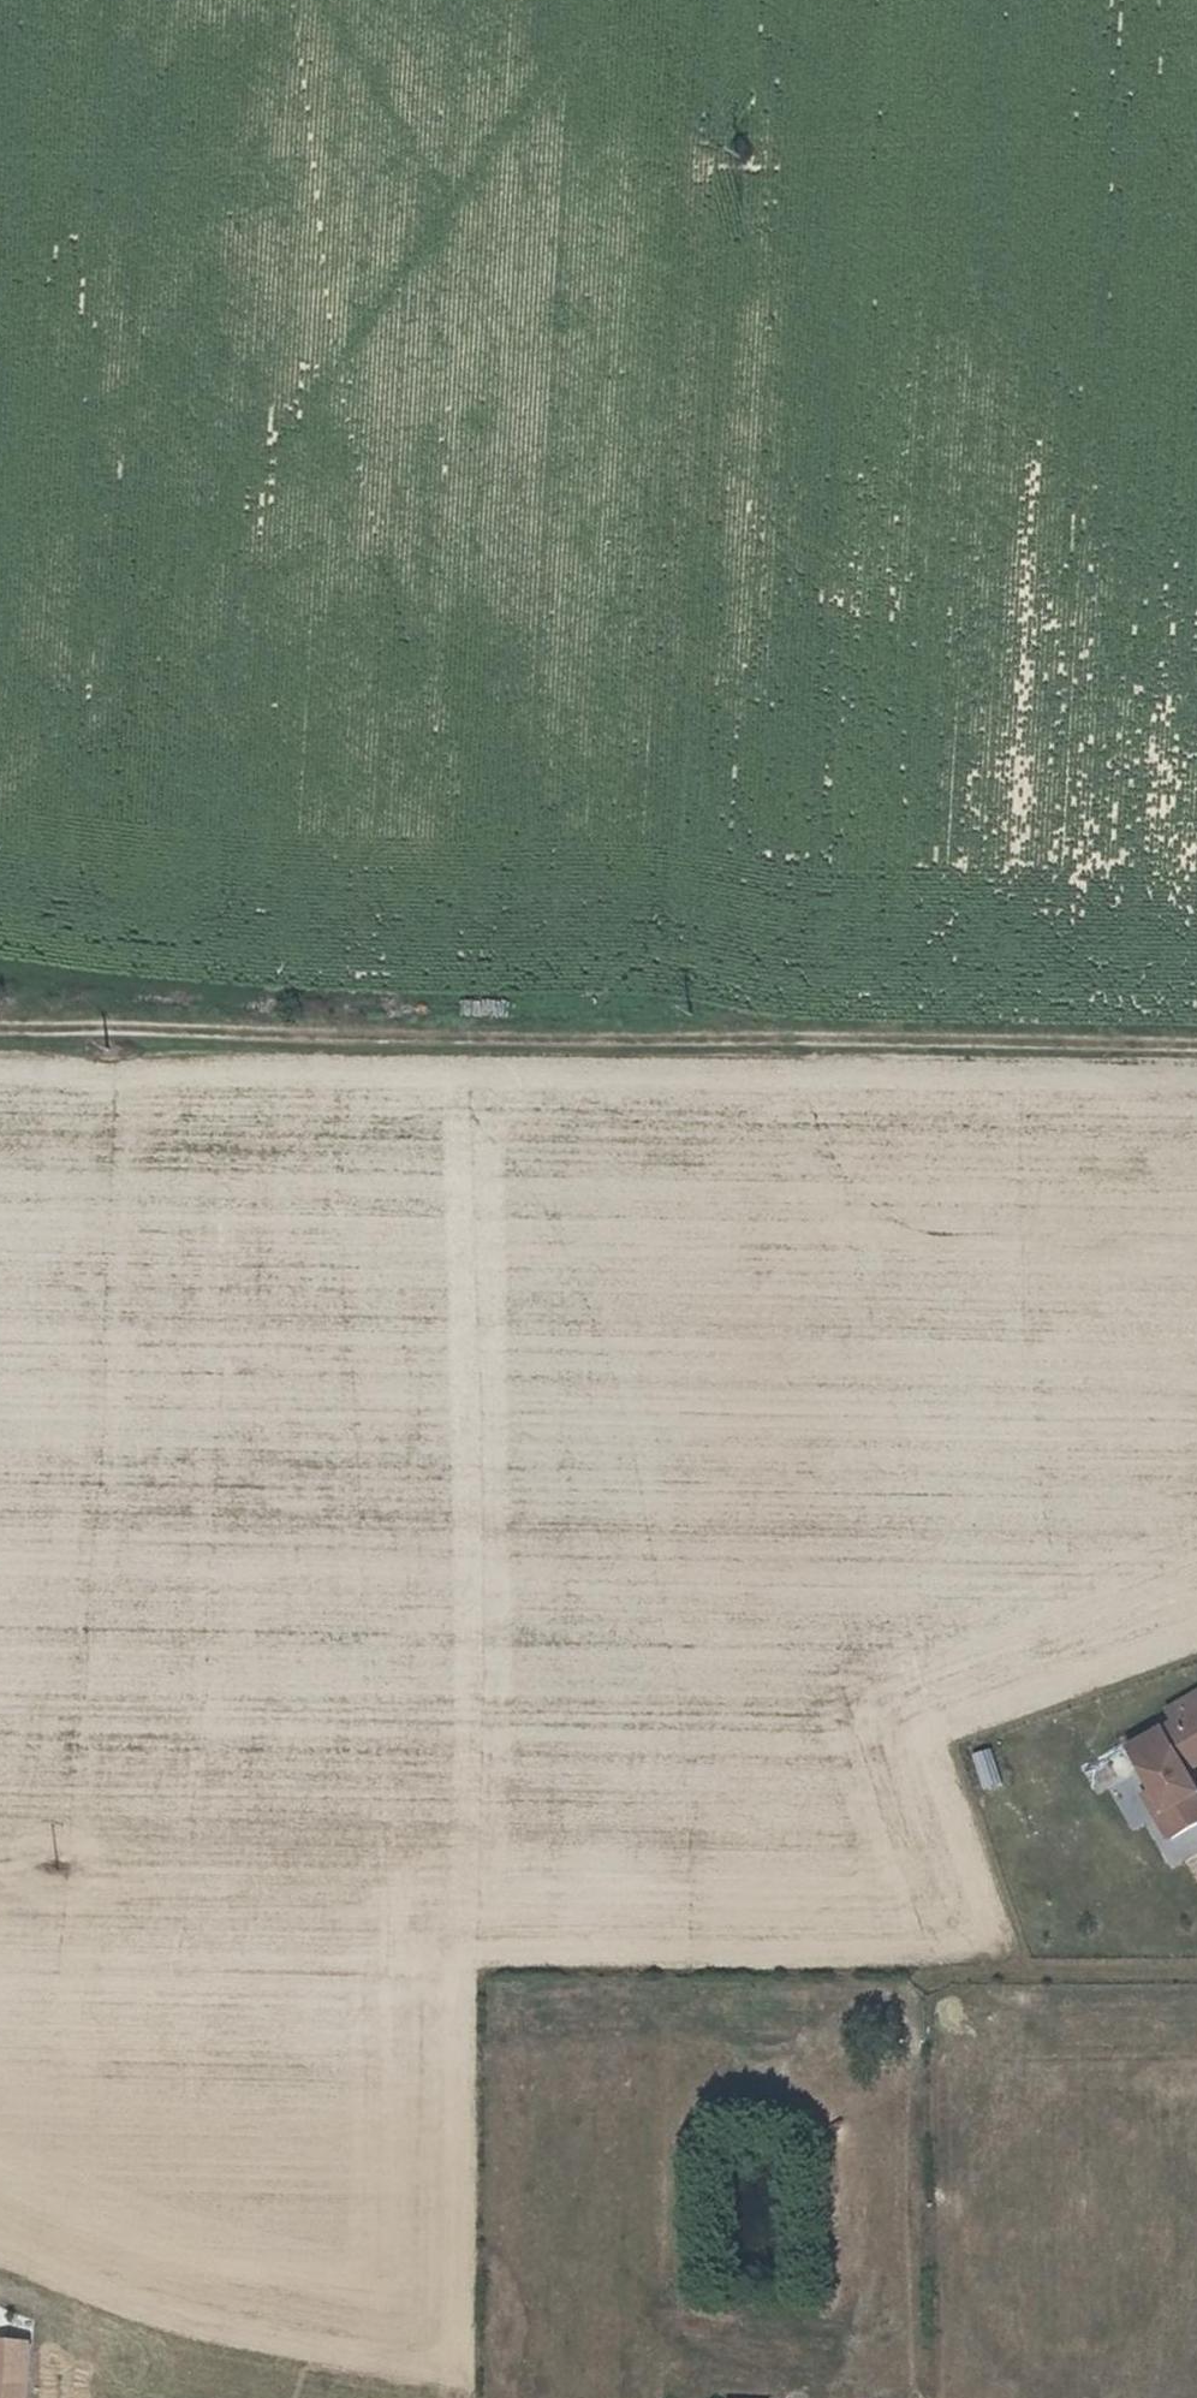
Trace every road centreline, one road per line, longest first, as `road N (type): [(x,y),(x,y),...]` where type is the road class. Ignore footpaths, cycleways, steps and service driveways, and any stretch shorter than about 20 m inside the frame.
road 1 (track): [(1196,1045),(0,1028)]

